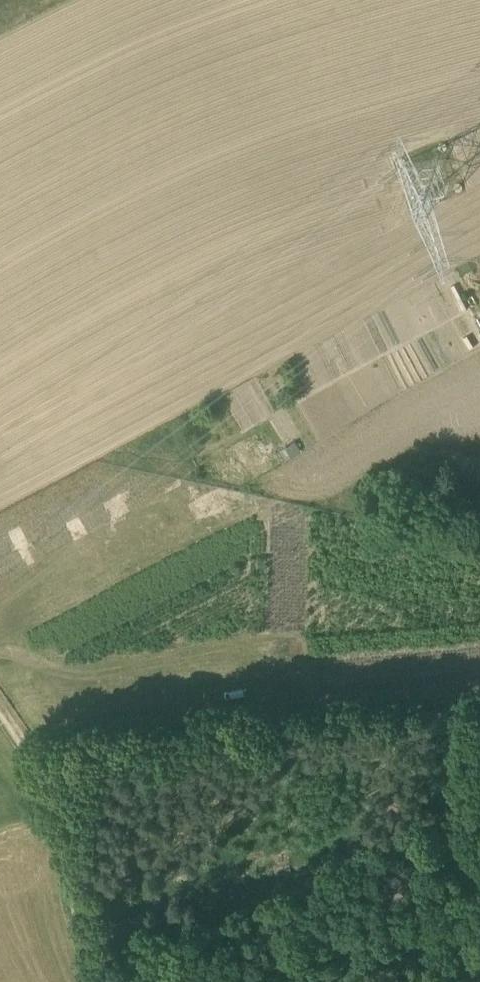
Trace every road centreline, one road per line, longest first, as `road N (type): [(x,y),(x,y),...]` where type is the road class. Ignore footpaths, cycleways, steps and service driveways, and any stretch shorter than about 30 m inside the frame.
road 1 (track): [(0,708),(54,793),(83,942),(109,981)]

